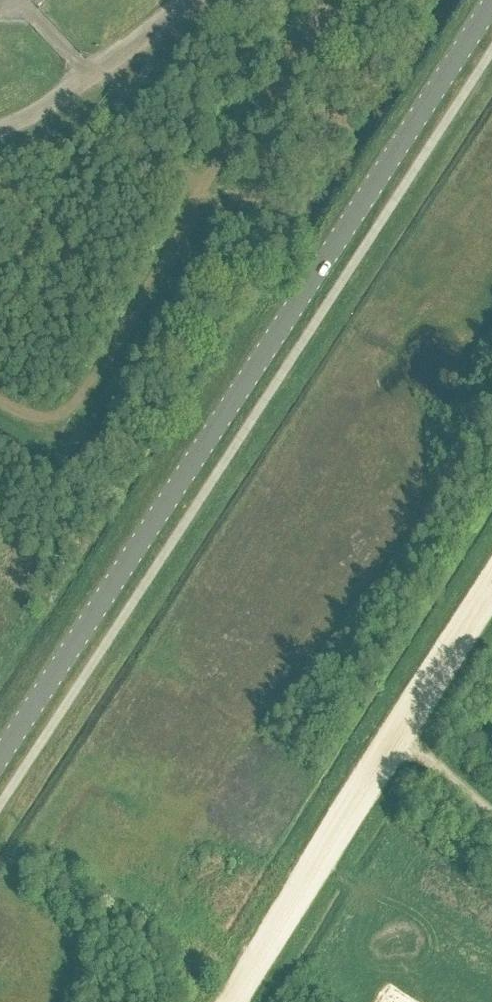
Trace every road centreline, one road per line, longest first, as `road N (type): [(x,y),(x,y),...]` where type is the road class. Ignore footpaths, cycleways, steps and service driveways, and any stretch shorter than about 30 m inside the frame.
road 1 (tertiary): [(0,758),(491,0)]
road 2 (track): [(0,402),(17,413),(55,415),(95,381),(208,170),(316,0)]
road 3 (track): [(233,1001),(491,590)]
road 4 (track): [(491,818),(401,731)]

